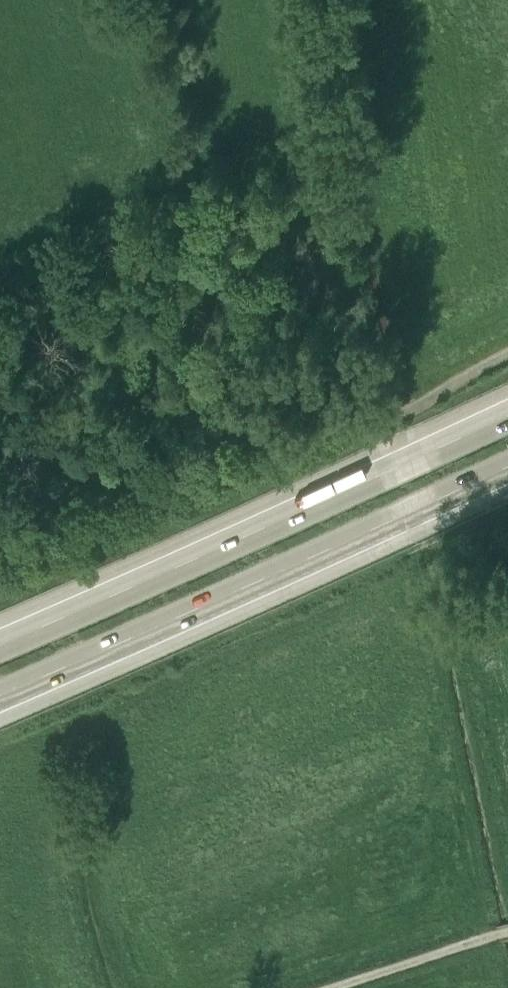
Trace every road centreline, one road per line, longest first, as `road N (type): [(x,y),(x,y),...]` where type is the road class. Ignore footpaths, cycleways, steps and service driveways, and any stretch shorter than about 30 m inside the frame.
road 1 (motorway): [(507,416),(0,647)]
road 2 (track): [(0,580),(305,444),(407,412),(507,353)]
road 3 (motorway): [(0,694),(507,465)]
road 4 (track): [(329,987),(507,929)]

